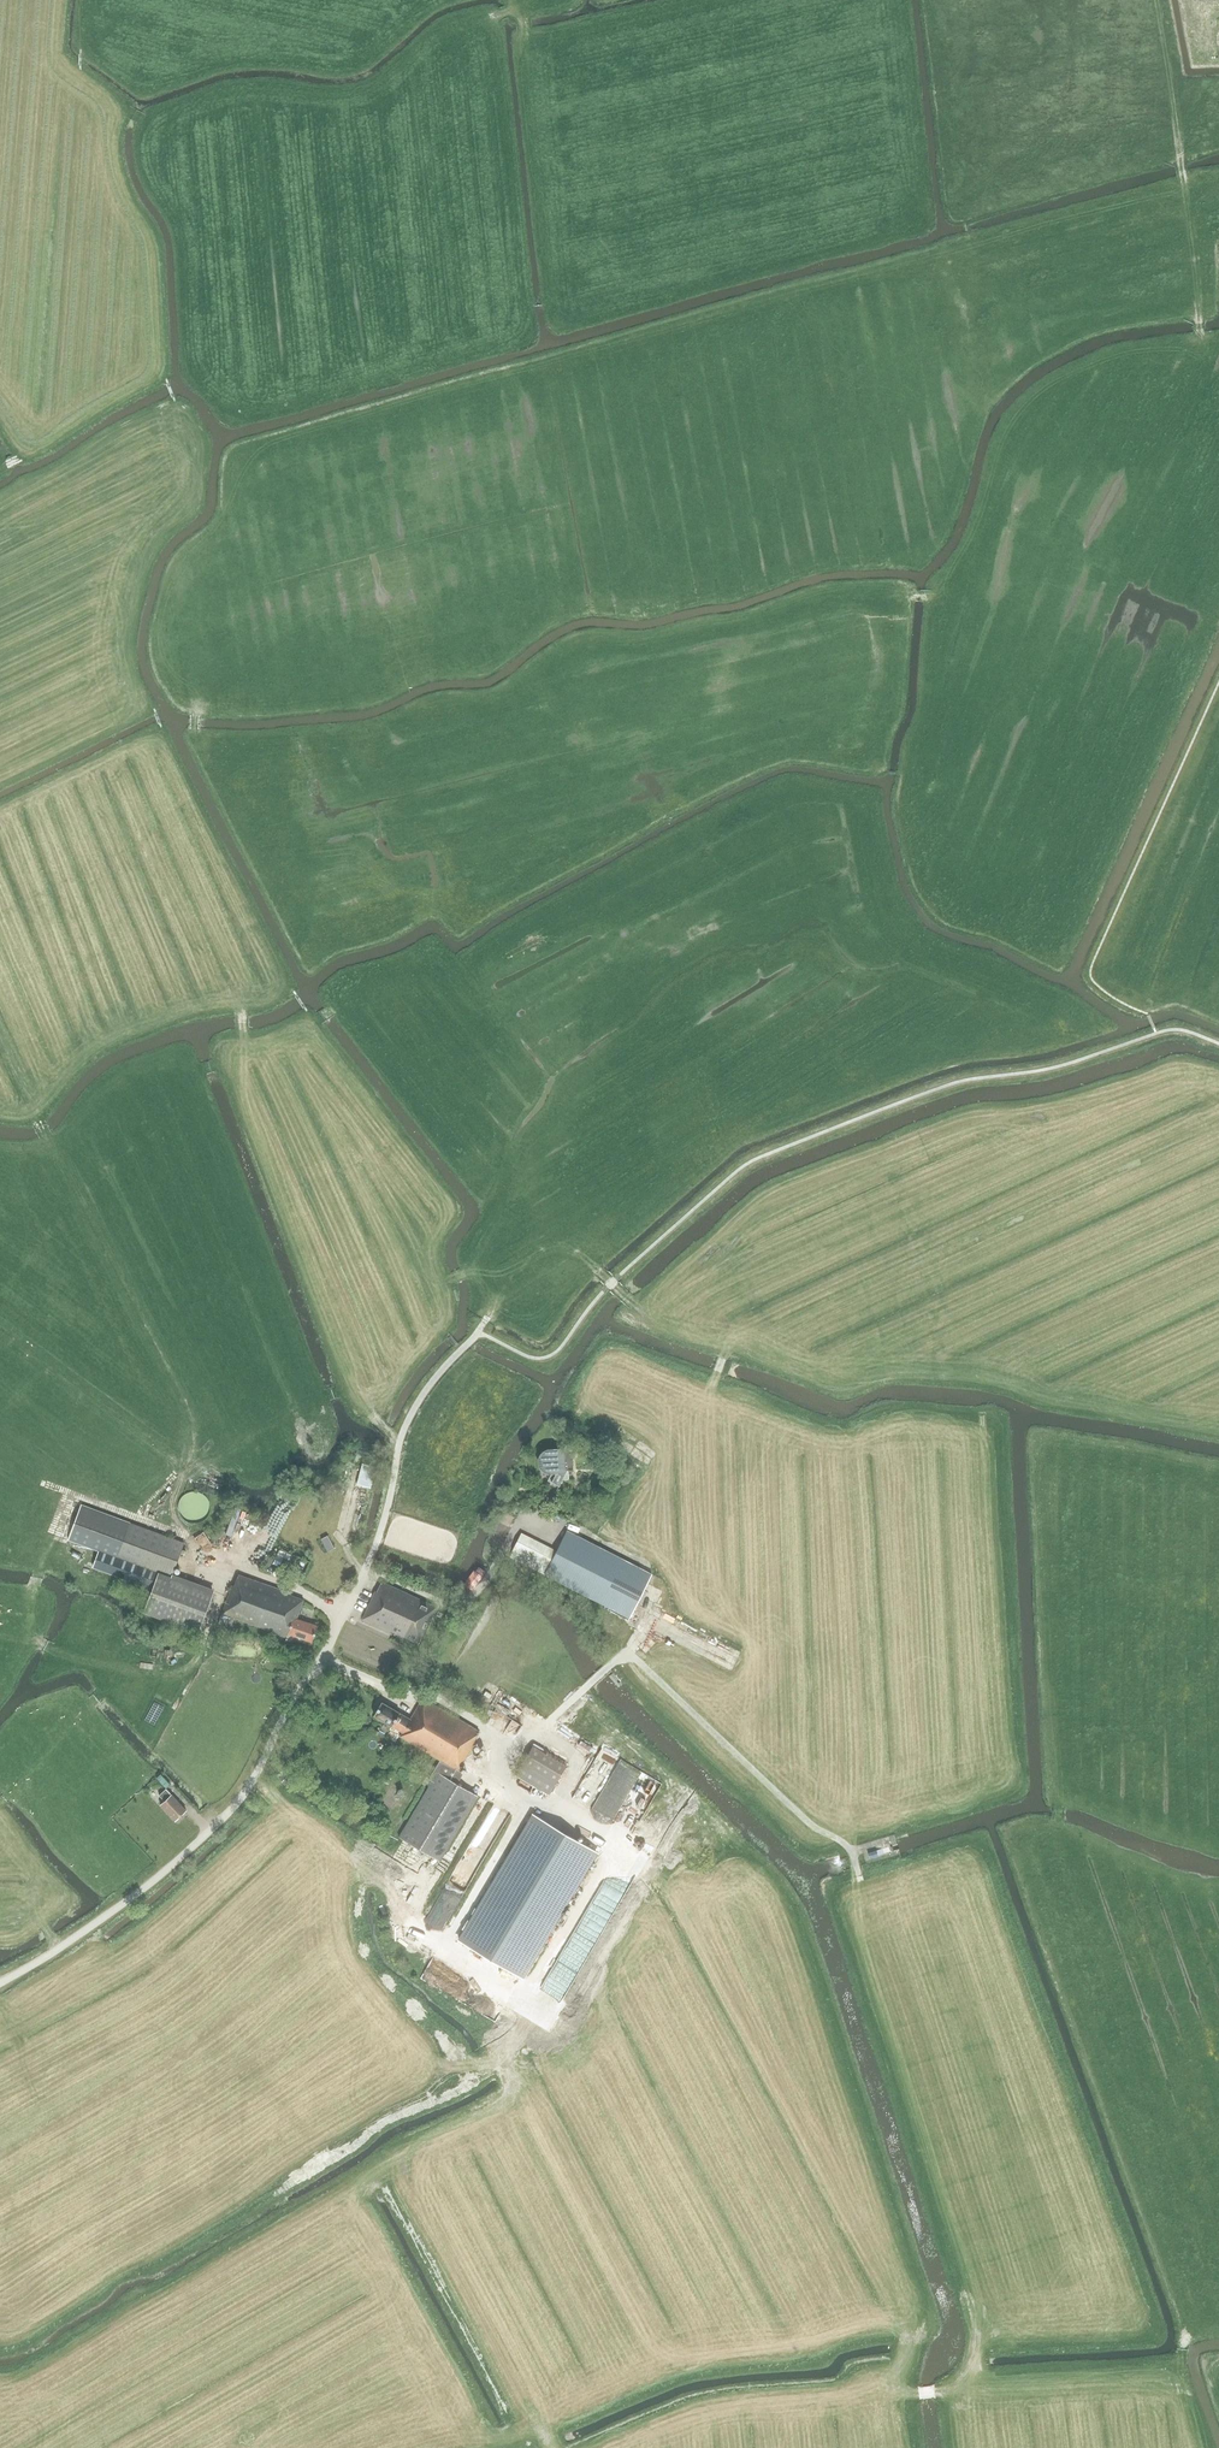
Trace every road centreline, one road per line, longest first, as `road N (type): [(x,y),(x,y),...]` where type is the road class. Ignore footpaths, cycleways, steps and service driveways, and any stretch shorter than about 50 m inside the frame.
road 1 (unclassified): [(0,1983),(140,1892),(238,1803),(366,1569)]
road 2 (track): [(609,1666),(639,1662),(806,1821),(851,1850),(861,1880)]
road 3 (track): [(477,1332),(543,1248),(575,1249),(629,1302)]

